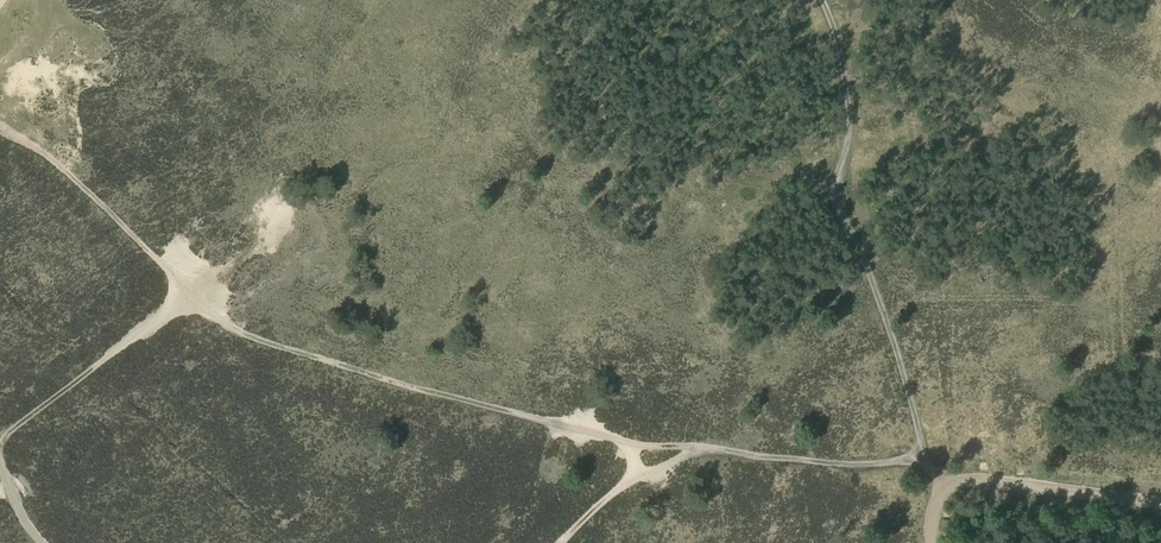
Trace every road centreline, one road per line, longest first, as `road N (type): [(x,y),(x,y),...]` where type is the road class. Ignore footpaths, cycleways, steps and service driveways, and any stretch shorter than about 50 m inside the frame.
road 1 (track): [(0,129),(29,142),(86,189),(203,312),(254,338),(619,437),(634,453),(634,475),(557,542)]
road 2 (track): [(934,474),(839,197),(852,128),(836,30),(821,0)]
road 3 (track): [(632,448),(724,446),(742,457),(852,465),(911,460),(944,487)]
road 4 (track): [(936,542),(934,507),(959,479),(1160,503)]
road 5 (track): [(188,293),(0,447)]

